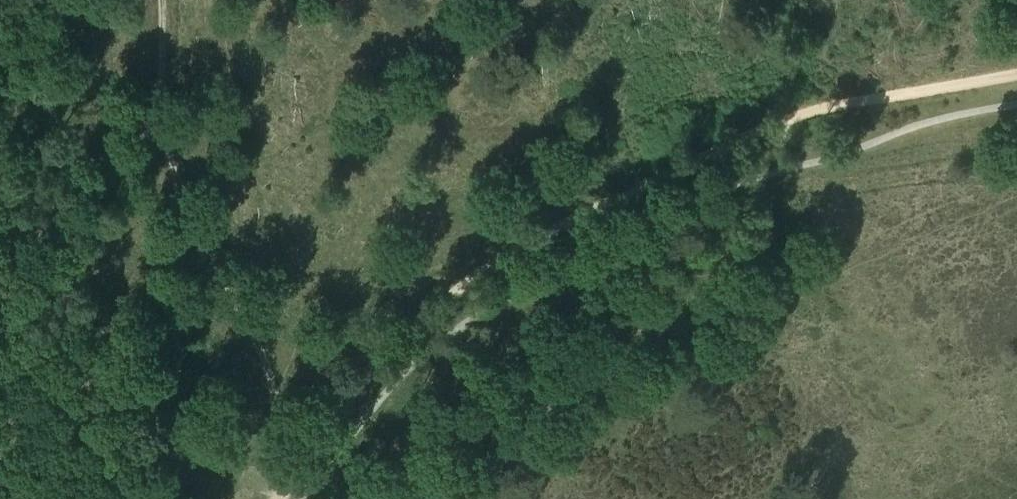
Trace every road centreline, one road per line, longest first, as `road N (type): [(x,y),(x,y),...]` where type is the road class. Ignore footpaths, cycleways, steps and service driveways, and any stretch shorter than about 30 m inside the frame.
road 1 (track): [(1016,74),(817,108),(539,238),(487,268),(395,344),(284,487)]

